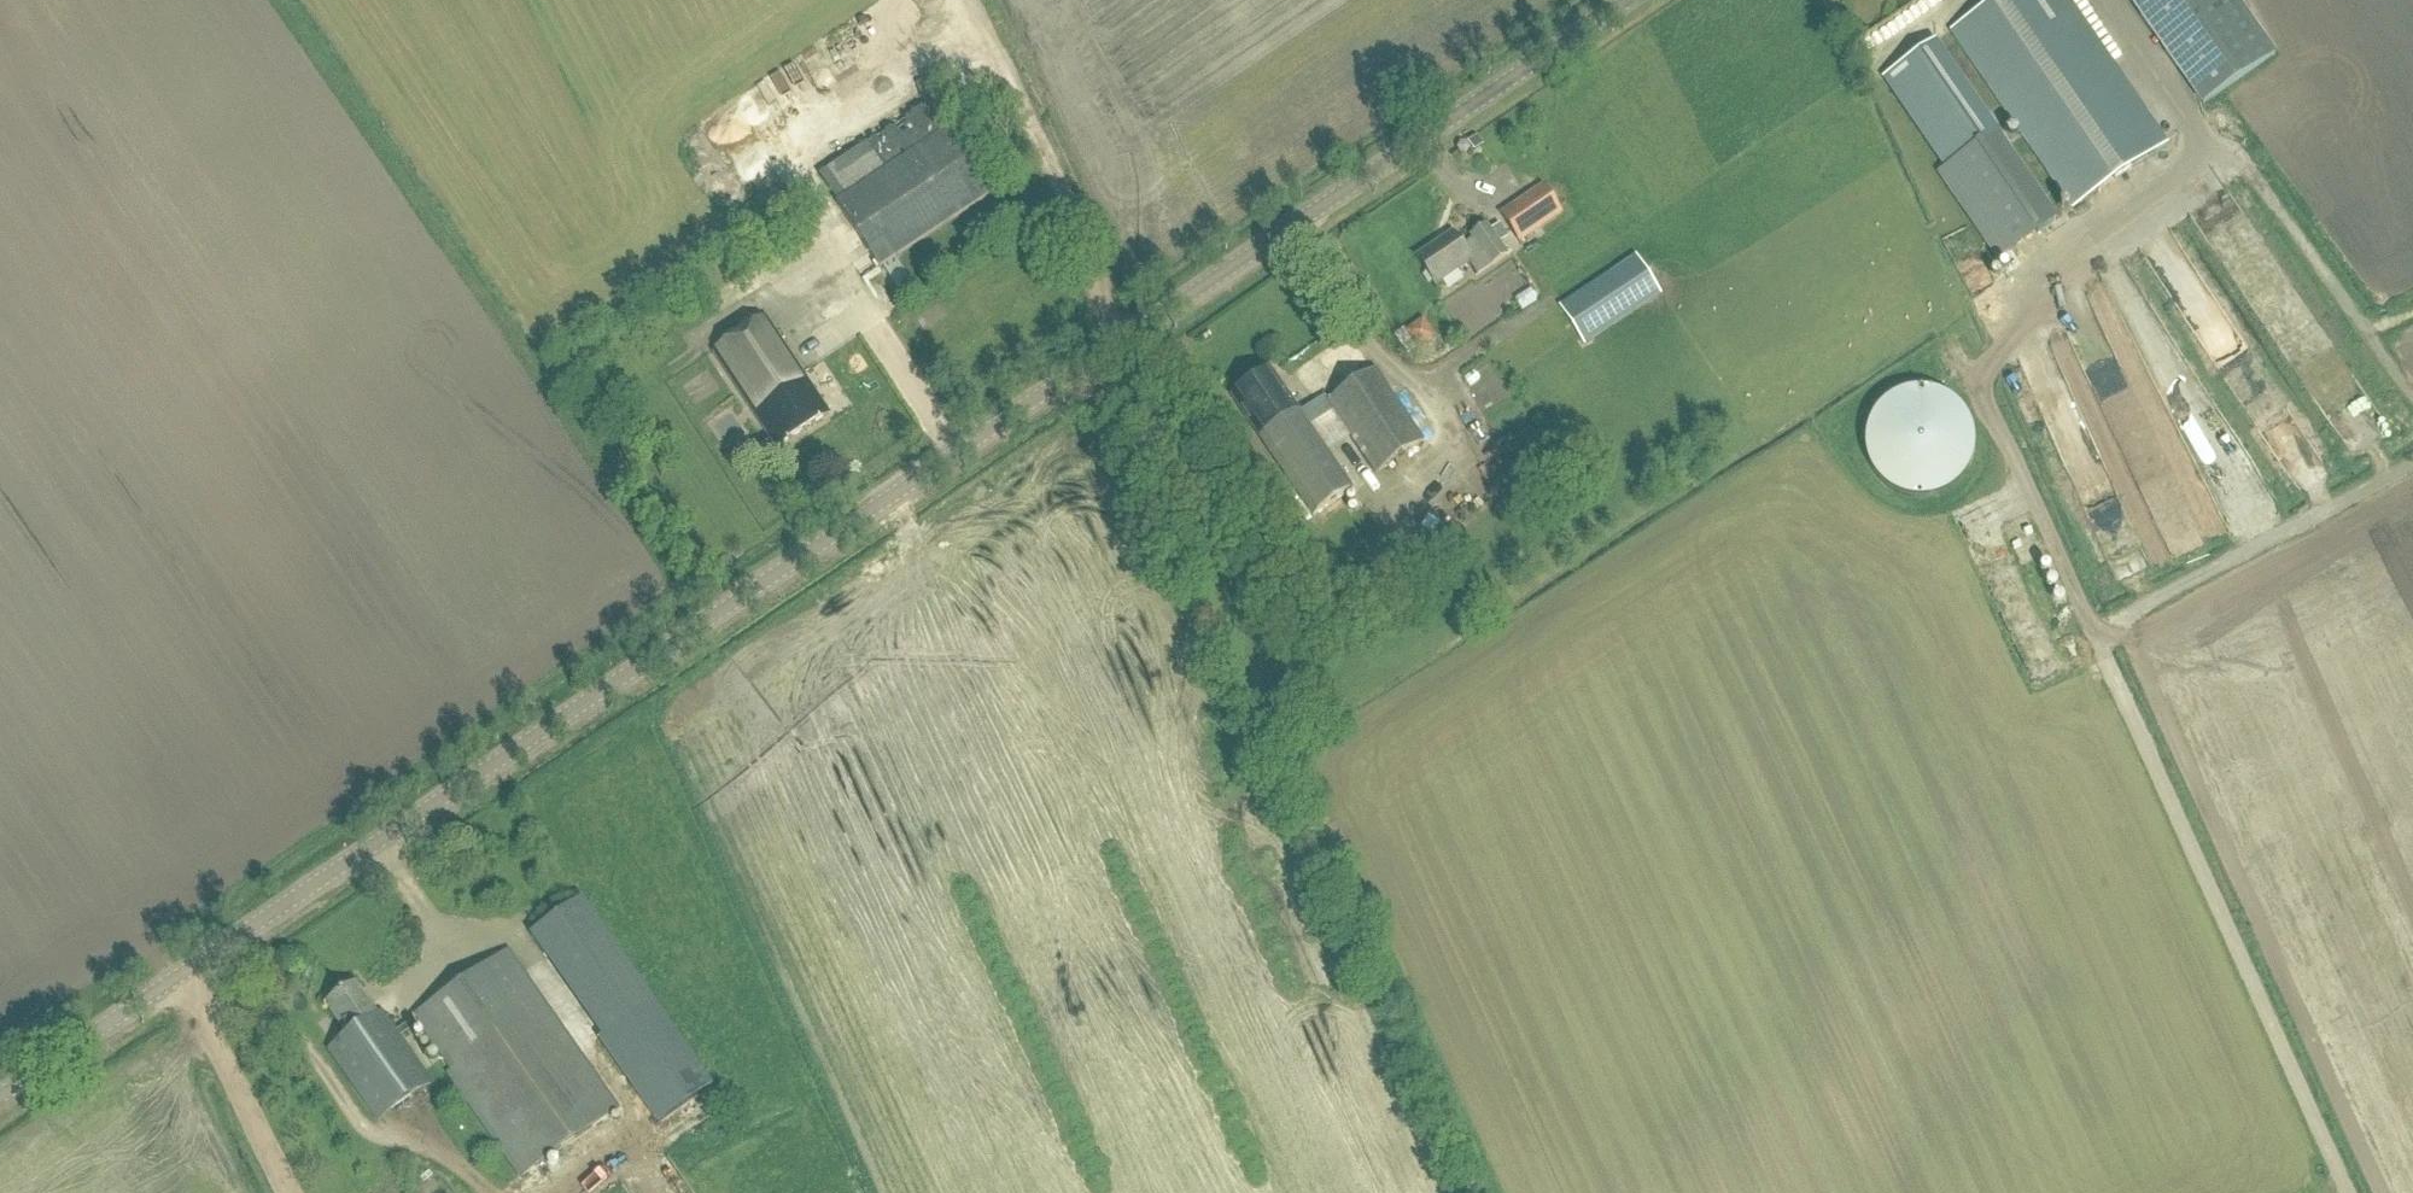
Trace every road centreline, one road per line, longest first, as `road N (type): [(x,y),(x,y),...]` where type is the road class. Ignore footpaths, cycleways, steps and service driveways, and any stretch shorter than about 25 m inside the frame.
road 1 (tertiary): [(0,1106),(1626,0)]
road 2 (track): [(2109,667),(2349,1192)]
road 3 (track): [(173,989),(270,1192)]

